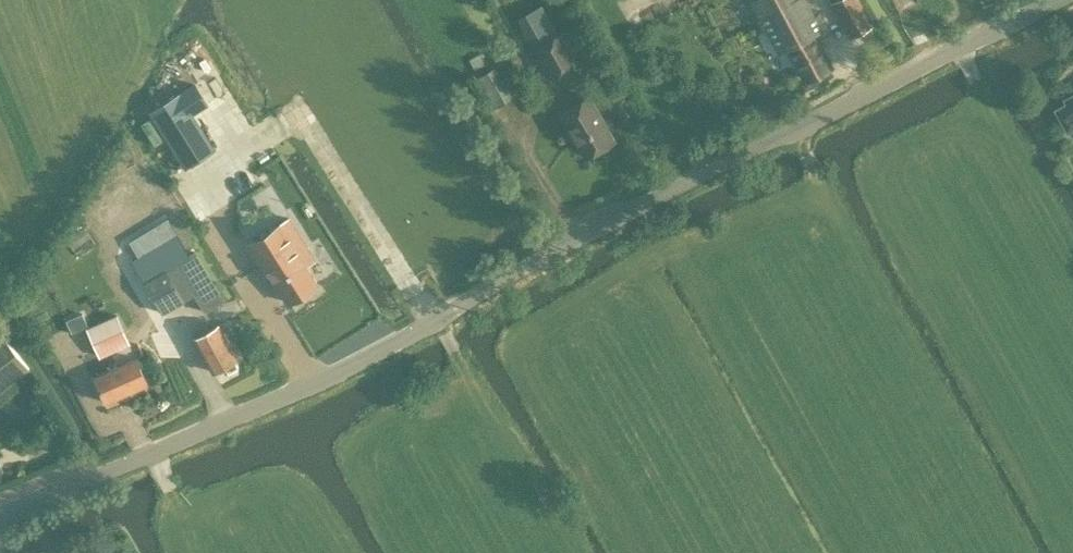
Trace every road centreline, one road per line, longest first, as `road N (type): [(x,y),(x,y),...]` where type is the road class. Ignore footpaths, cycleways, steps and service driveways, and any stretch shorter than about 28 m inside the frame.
road 1 (unclassified): [(0,522),(321,381),(591,231),(1058,0)]

